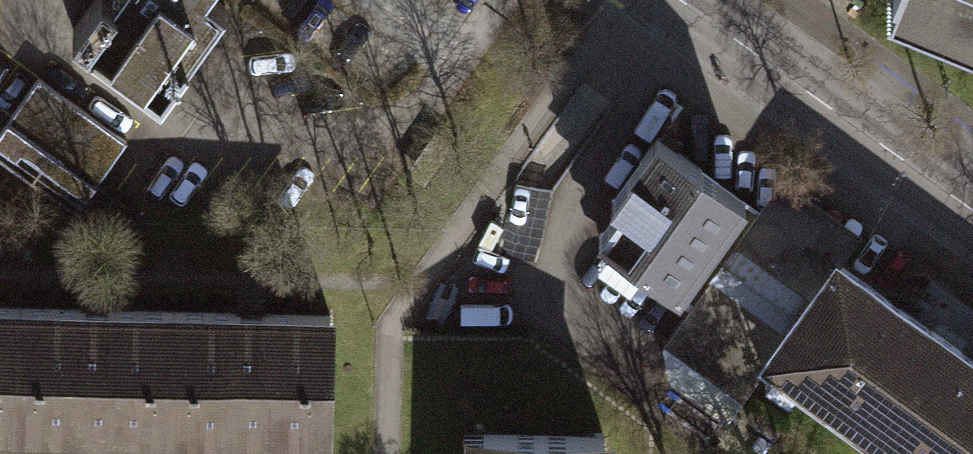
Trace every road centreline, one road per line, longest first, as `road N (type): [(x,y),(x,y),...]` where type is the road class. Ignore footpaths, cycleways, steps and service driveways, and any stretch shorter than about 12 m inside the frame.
road 1 (primary): [(678,0),(972,212)]

